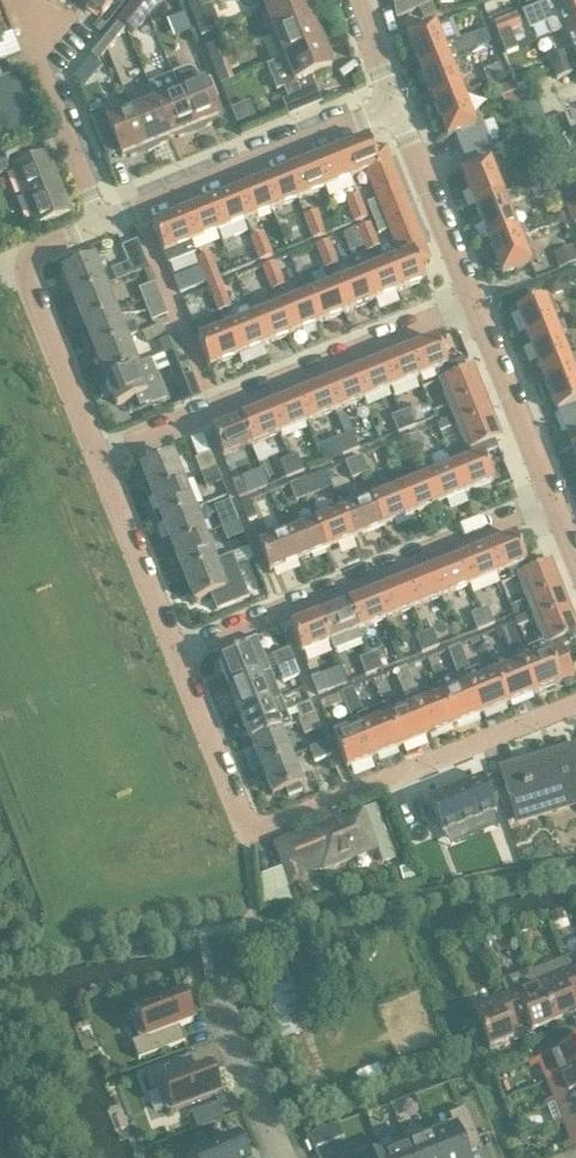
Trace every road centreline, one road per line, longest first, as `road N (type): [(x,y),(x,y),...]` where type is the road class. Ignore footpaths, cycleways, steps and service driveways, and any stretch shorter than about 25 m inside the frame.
road 1 (residential): [(178,646),(545,498)]
road 2 (residential): [(98,450),(462,296)]
road 3 (residential): [(249,833),(575,707)]
road 4 (track): [(254,924),(575,866)]
road 5 (residential): [(102,221),(390,102)]
road 6 (track): [(0,963),(254,924)]
road 7 (residential): [(102,221),(21,0)]
road 8 (residential): [(545,498),(462,296)]
road 9 (residential): [(178,646),(98,450)]
road 10 (residential): [(98,450),(18,256)]
road 11 (residential): [(462,296),(390,102)]
road 12 (residential): [(249,833),(178,646)]
road 13 (residential): [(214,997),(283,1157)]

